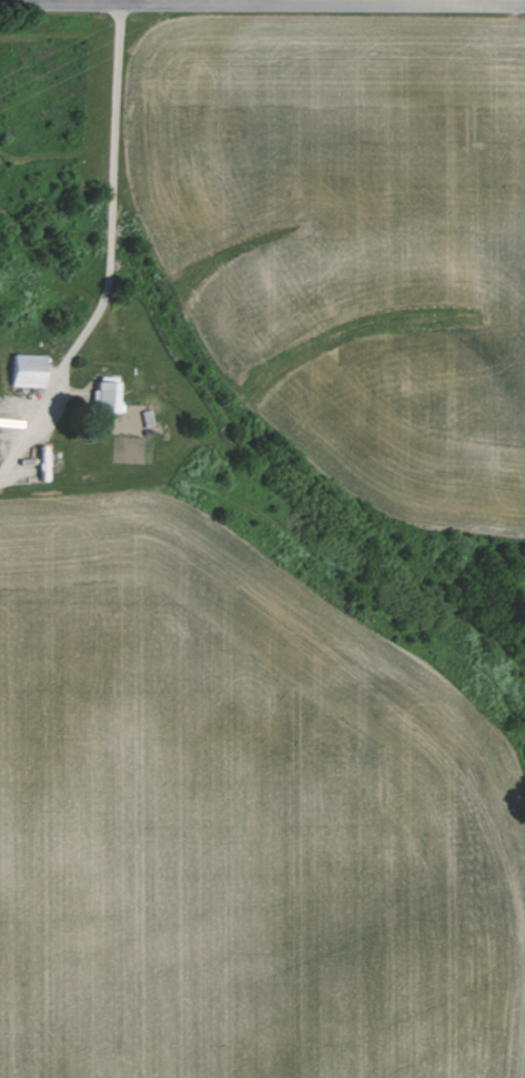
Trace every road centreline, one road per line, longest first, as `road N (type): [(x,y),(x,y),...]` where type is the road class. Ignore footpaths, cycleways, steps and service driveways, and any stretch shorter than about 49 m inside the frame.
road 1 (residential): [(524,7),(0,3)]

